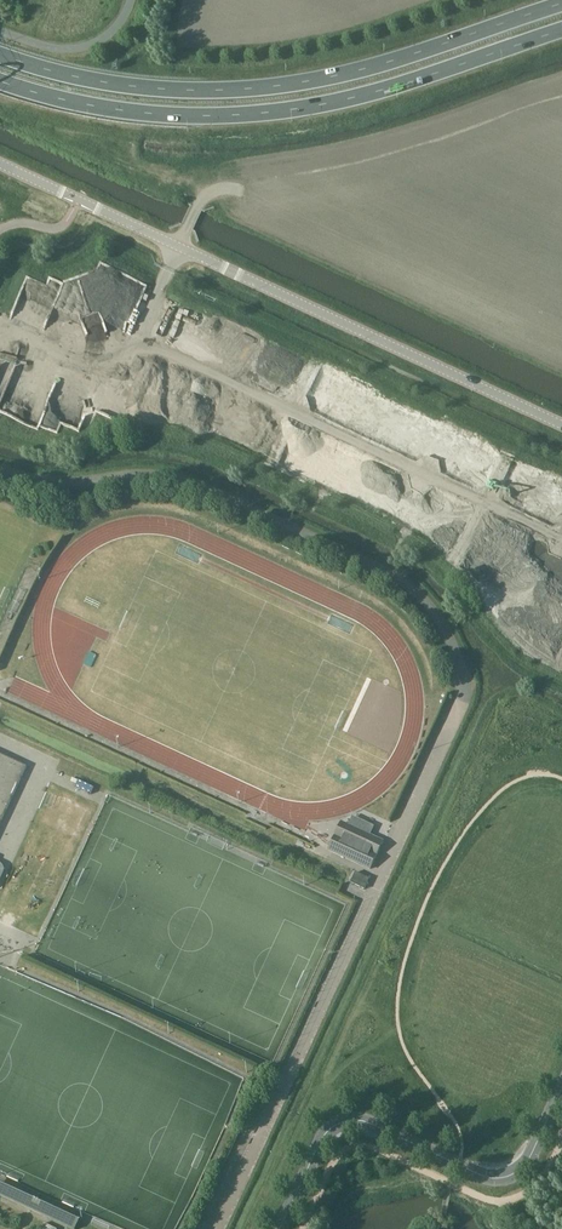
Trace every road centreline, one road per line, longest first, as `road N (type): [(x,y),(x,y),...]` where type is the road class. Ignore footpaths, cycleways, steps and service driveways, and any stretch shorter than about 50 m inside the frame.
road 1 (unclassified): [(561,425),(0,163)]
road 2 (trunk): [(561,4),(394,62),(241,91),(100,83),(0,54)]
road 3 (trunk): [(0,81),(96,108),(244,115),(343,100),(561,29)]
road 4 (tertiary): [(561,1088),(526,1162),(502,1178),(363,1120),(338,1124),(323,1136),(280,1228)]

